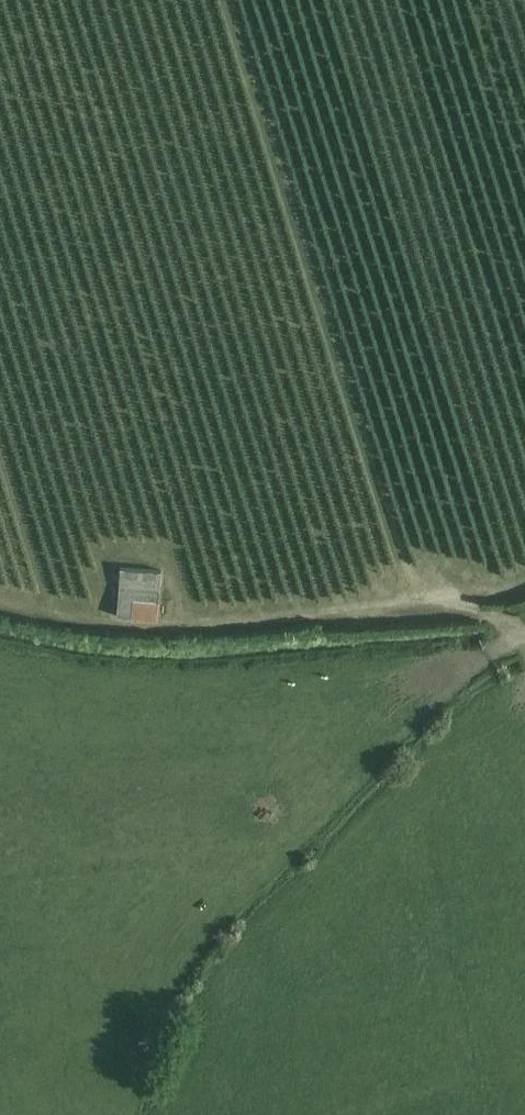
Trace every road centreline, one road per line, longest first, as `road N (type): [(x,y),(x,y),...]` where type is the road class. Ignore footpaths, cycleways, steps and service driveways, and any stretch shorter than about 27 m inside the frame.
road 1 (unclassified): [(0,613),(54,625),(182,628),(428,604),(471,609),(524,631)]

